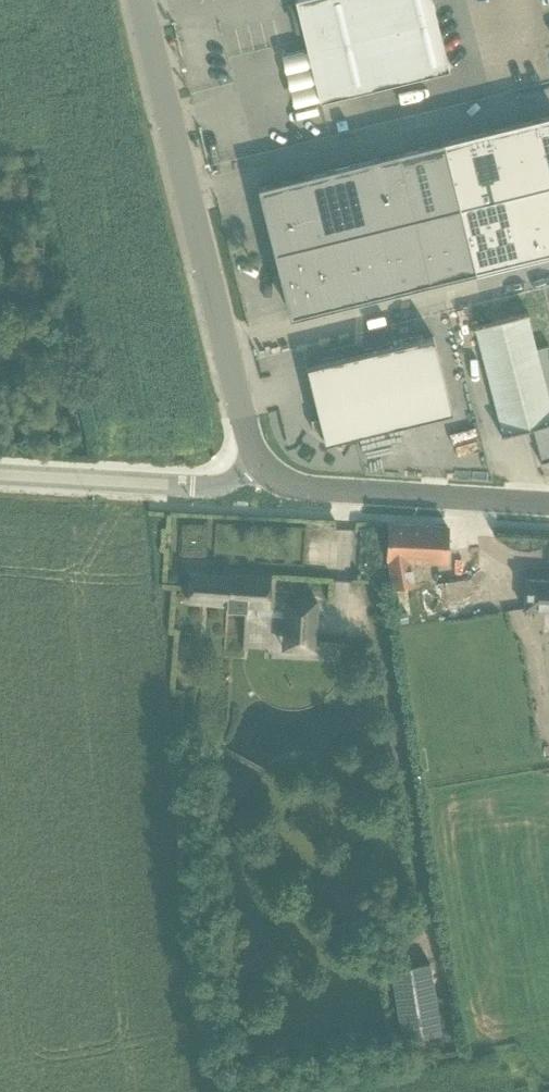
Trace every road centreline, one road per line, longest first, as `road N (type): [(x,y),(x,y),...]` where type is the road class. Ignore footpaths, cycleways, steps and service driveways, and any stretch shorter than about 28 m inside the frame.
road 1 (tertiary): [(254,489),(141,0)]
road 2 (tertiary): [(548,507),(254,489)]
road 3 (tertiary): [(254,489),(0,473)]

